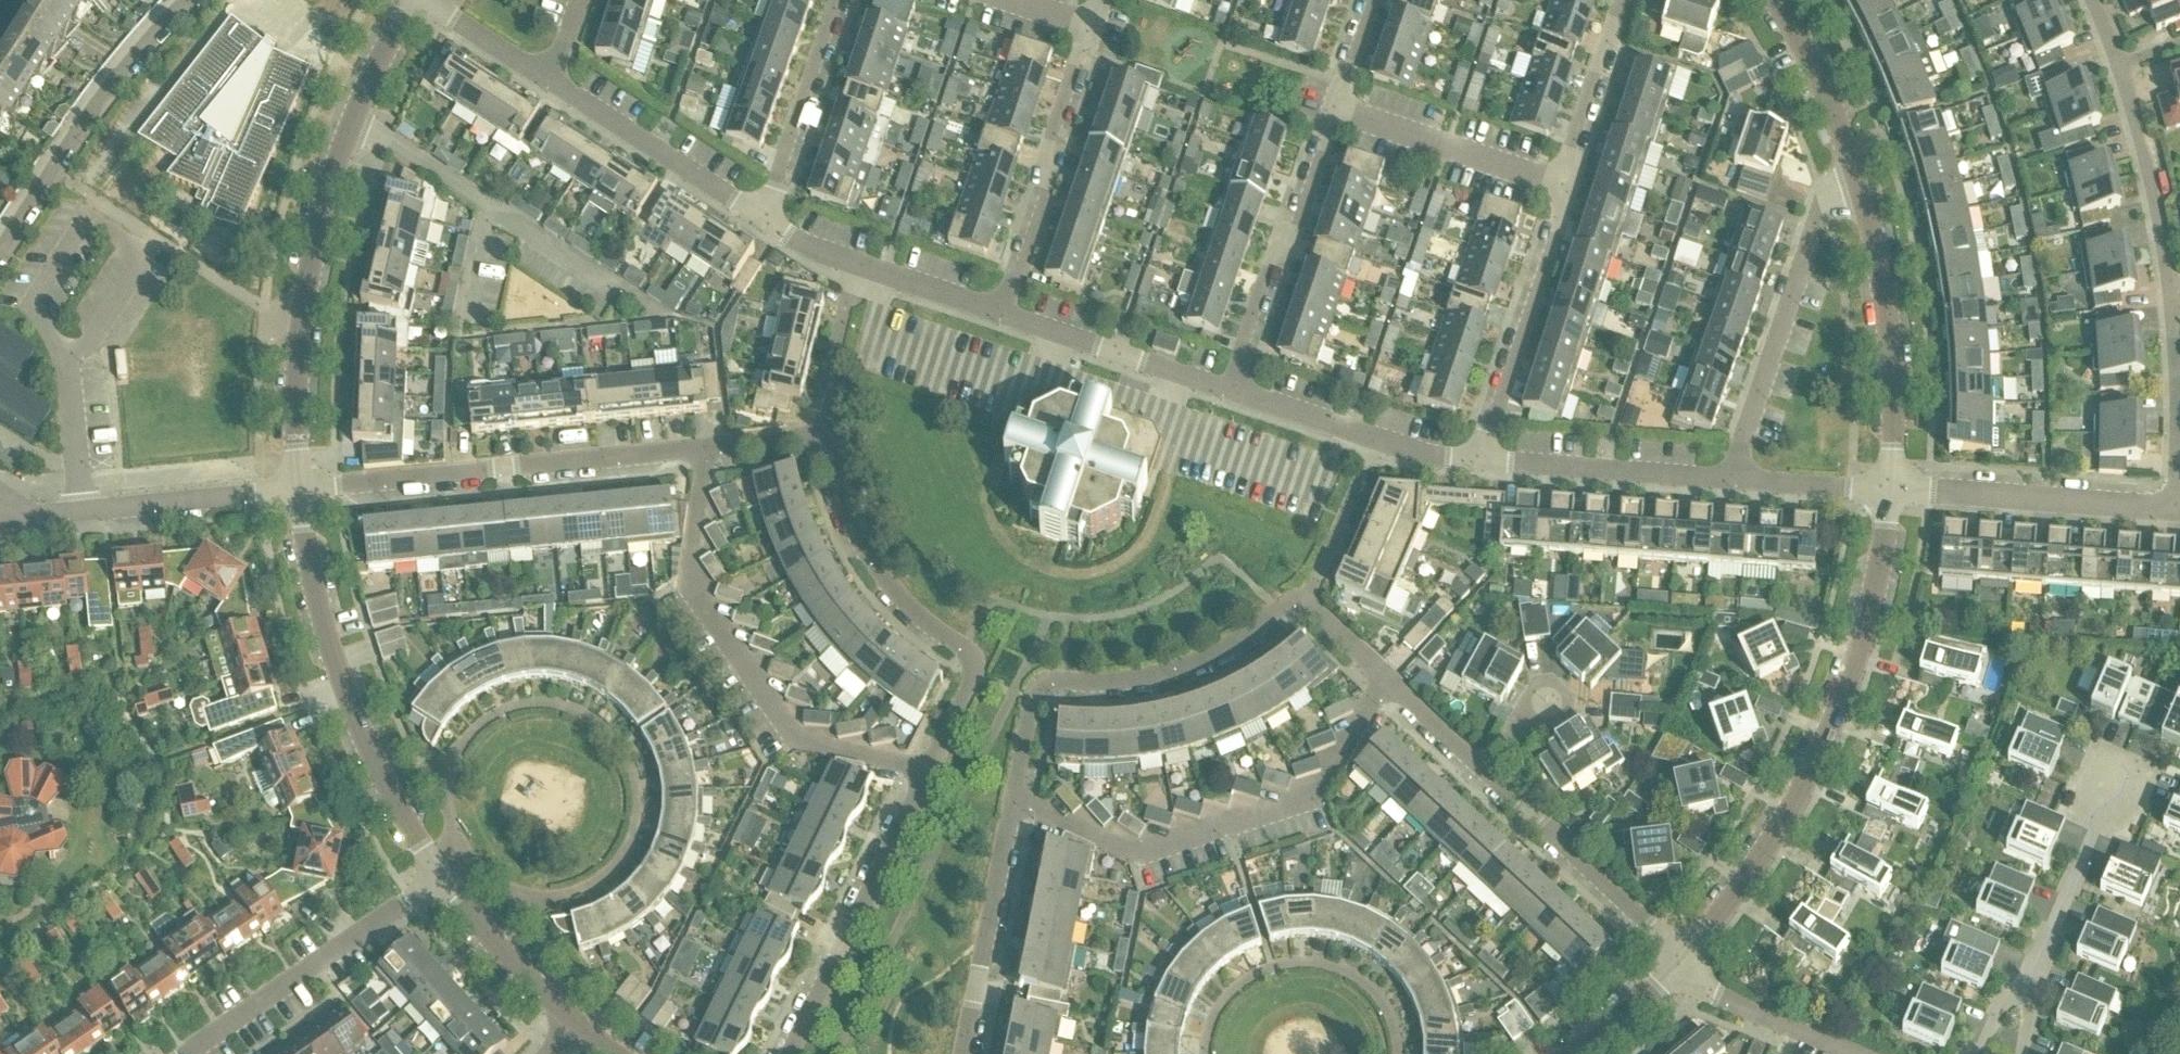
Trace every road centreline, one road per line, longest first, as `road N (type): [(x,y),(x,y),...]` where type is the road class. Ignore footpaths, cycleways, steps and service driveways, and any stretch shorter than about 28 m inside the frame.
road 1 (residential): [(788,1053),(978,668),(878,564),(847,507),(824,433)]
road 2 (residential): [(299,490),(824,433)]
road 3 (residential): [(1679,963),(1761,860),(1825,745),(1869,621),(1892,491)]
road 4 (residential): [(413,0),(353,119),(320,221),(297,367),(299,490)]
road 5 (residential): [(1478,461),(1625,0)]
road 6 (residential): [(299,490),(308,559),(345,694),(385,784),(441,875)]
road 7 (residential): [(1231,391),(1366,0)]
road 8 (residential): [(964,1053),(1035,693)]
road 9 (residential): [(1731,480),(1845,137)]
road 10 (residential): [(1892,491),(1893,347),(1883,275),(1845,137)]
road 11 (residential): [(1000,314),(1103,0)]
road 12 (residential): [(0,255),(113,83),(190,0)]
road 13 (residential): [(189,1053),(441,875)]
road 14 (residential): [(1305,596),(1198,662),(1121,682),(1050,682),(1035,693)]
road 15 (residential): [(2175,508),(1892,491)]
road 16 (residential): [(1679,963),(1653,929),(1484,771)]
road 17 (residential): [(31,515),(299,490)]
road 18 (residential): [(765,222),(552,82)]
road 19 (residential): [(1731,480),(1478,461)]
road 20 (residential): [(1484,771),(1305,596)]
road 21 (residential): [(1231,391),(1000,314)]
road 22 (residential): [(765,222),(842,0)]
road 23 (residential): [(2175,508),(2169,283)]
road 24 (residential): [(2169,283),(2119,64)]
road 25 (residential): [(441,875),(504,954),(578,1025)]
road 26 (residential): [(1858,1053),(1742,1005),(1679,963)]
road 27 (residential): [(2036,965),(2109,791)]
road 28 (residential): [(1380,442),(1323,572),(1305,596)]
road 29 (residential): [(824,433),(857,265)]
road 30 (residential): [(1892,491),(1731,480)]
road 31 (residential): [(1380,442),(1231,391)]
road 32 (residential): [(1845,137),(1777,0)]
road 33 (residential): [(1000,314),(857,265)]
road 34 (residential): [(552,82),(431,0)]
road 35 (residential): [(1575,1053),(1679,963)]

